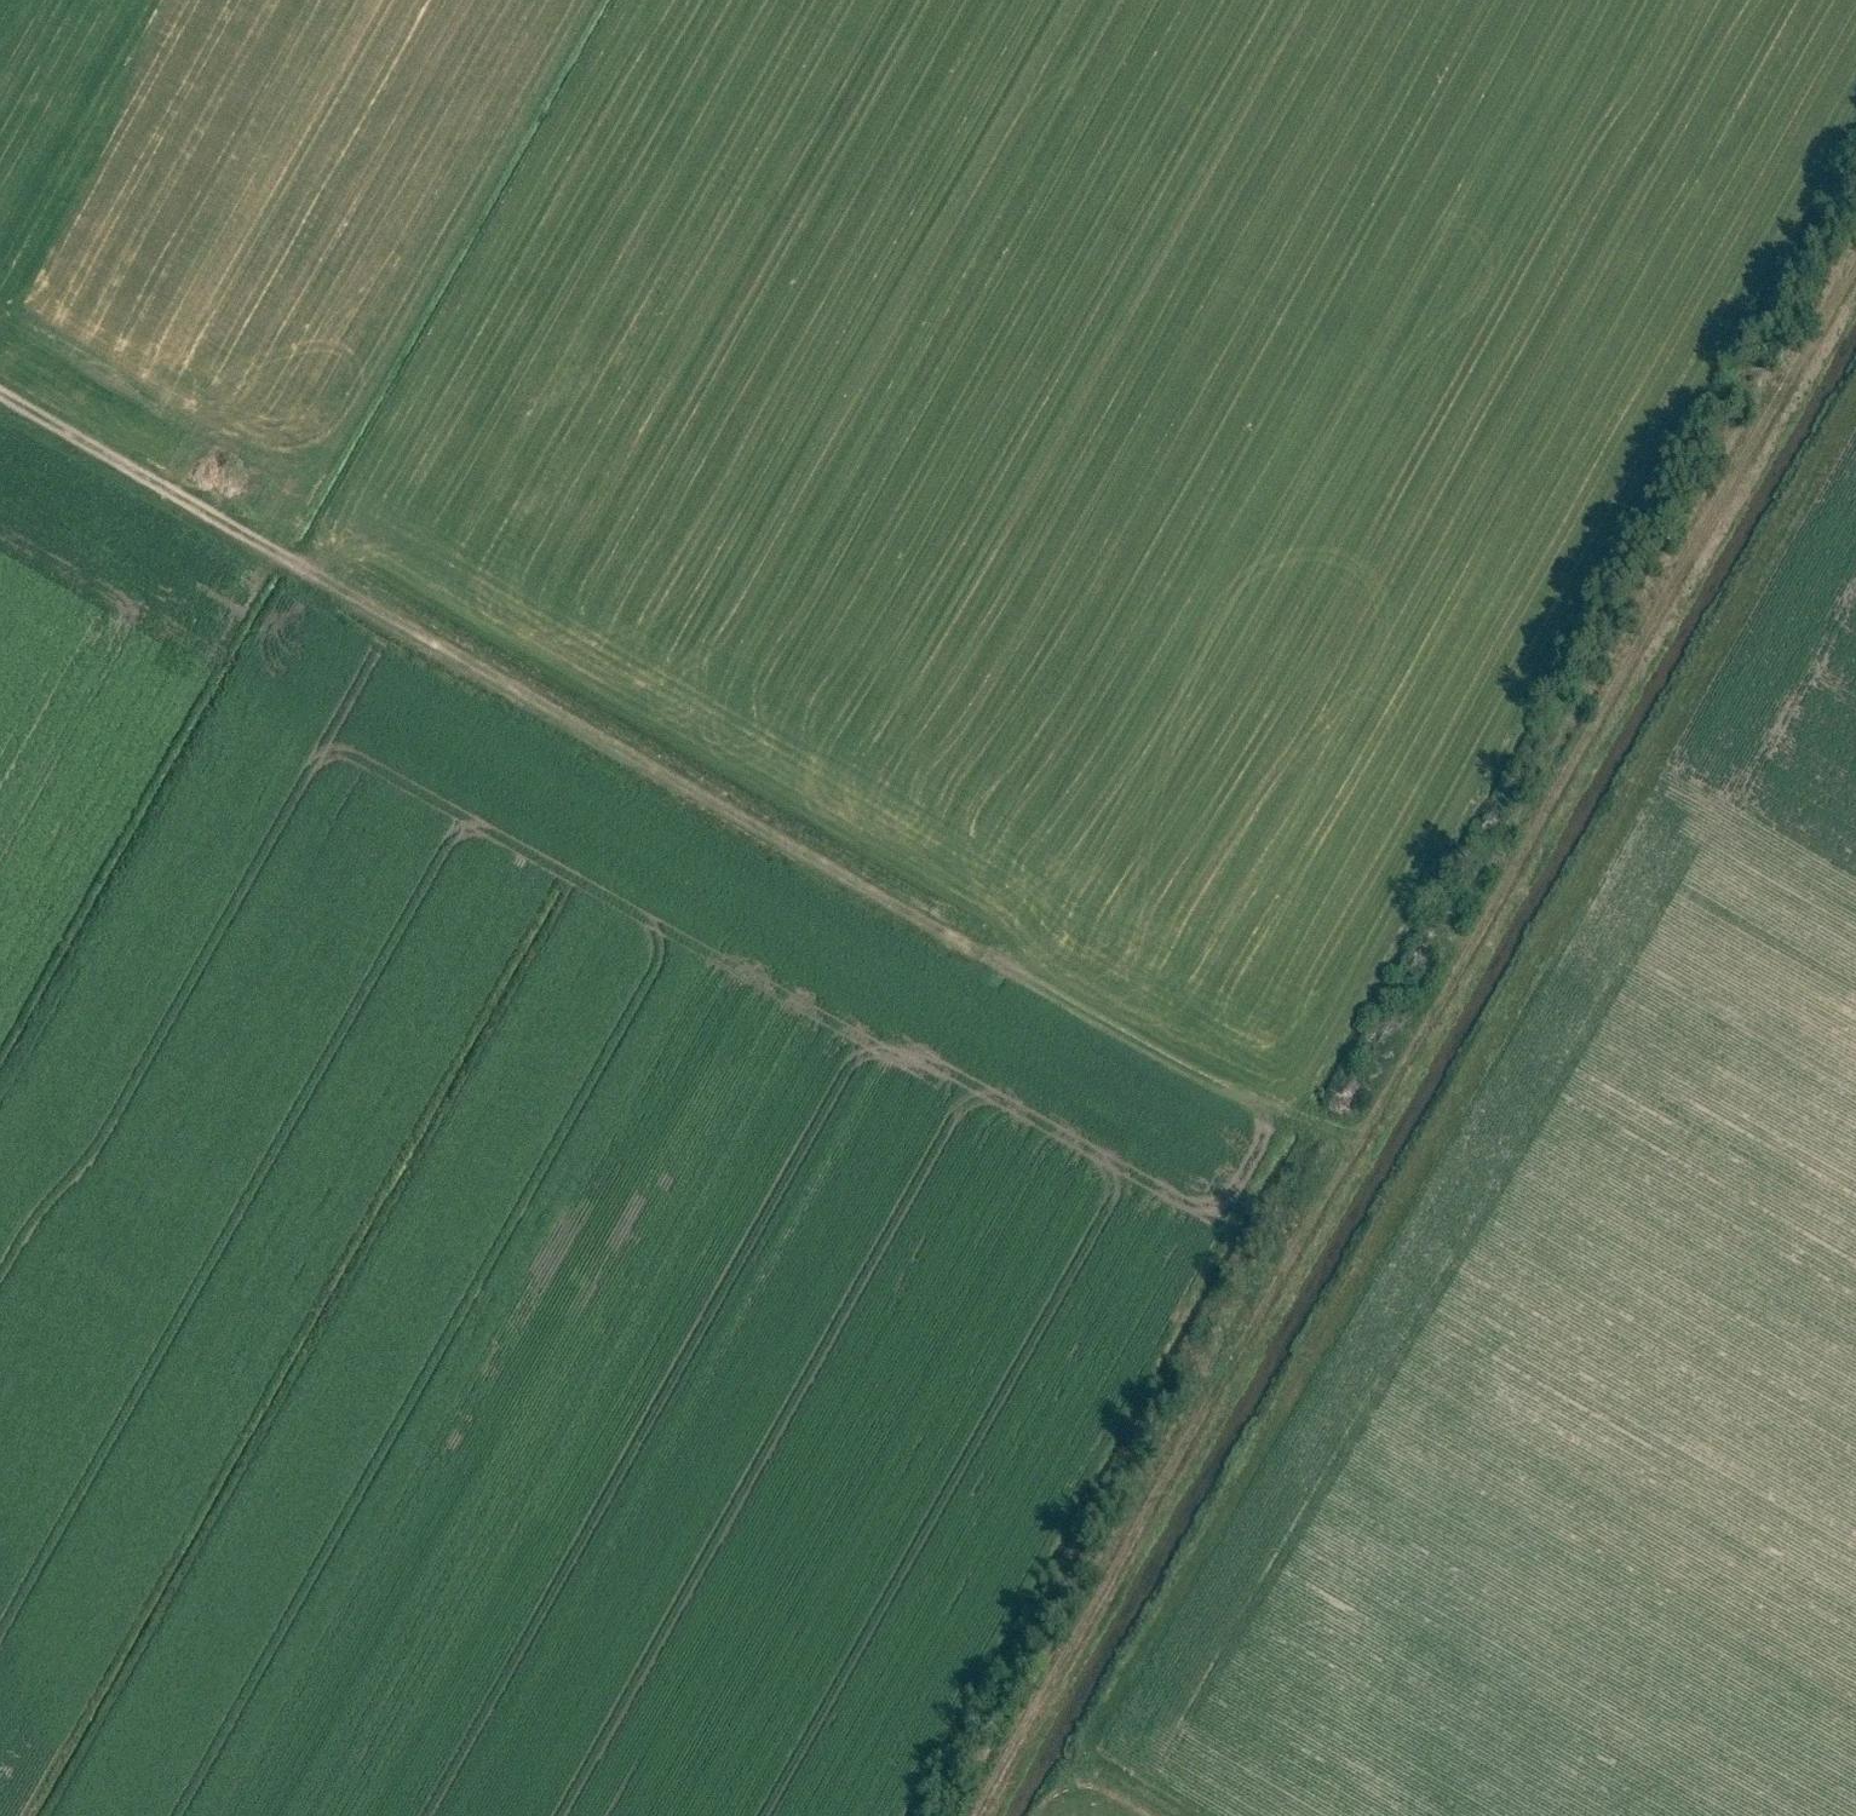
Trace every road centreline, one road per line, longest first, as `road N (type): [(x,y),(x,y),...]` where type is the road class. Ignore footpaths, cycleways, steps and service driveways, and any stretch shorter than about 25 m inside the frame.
road 1 (track): [(0,395),(962,943)]

